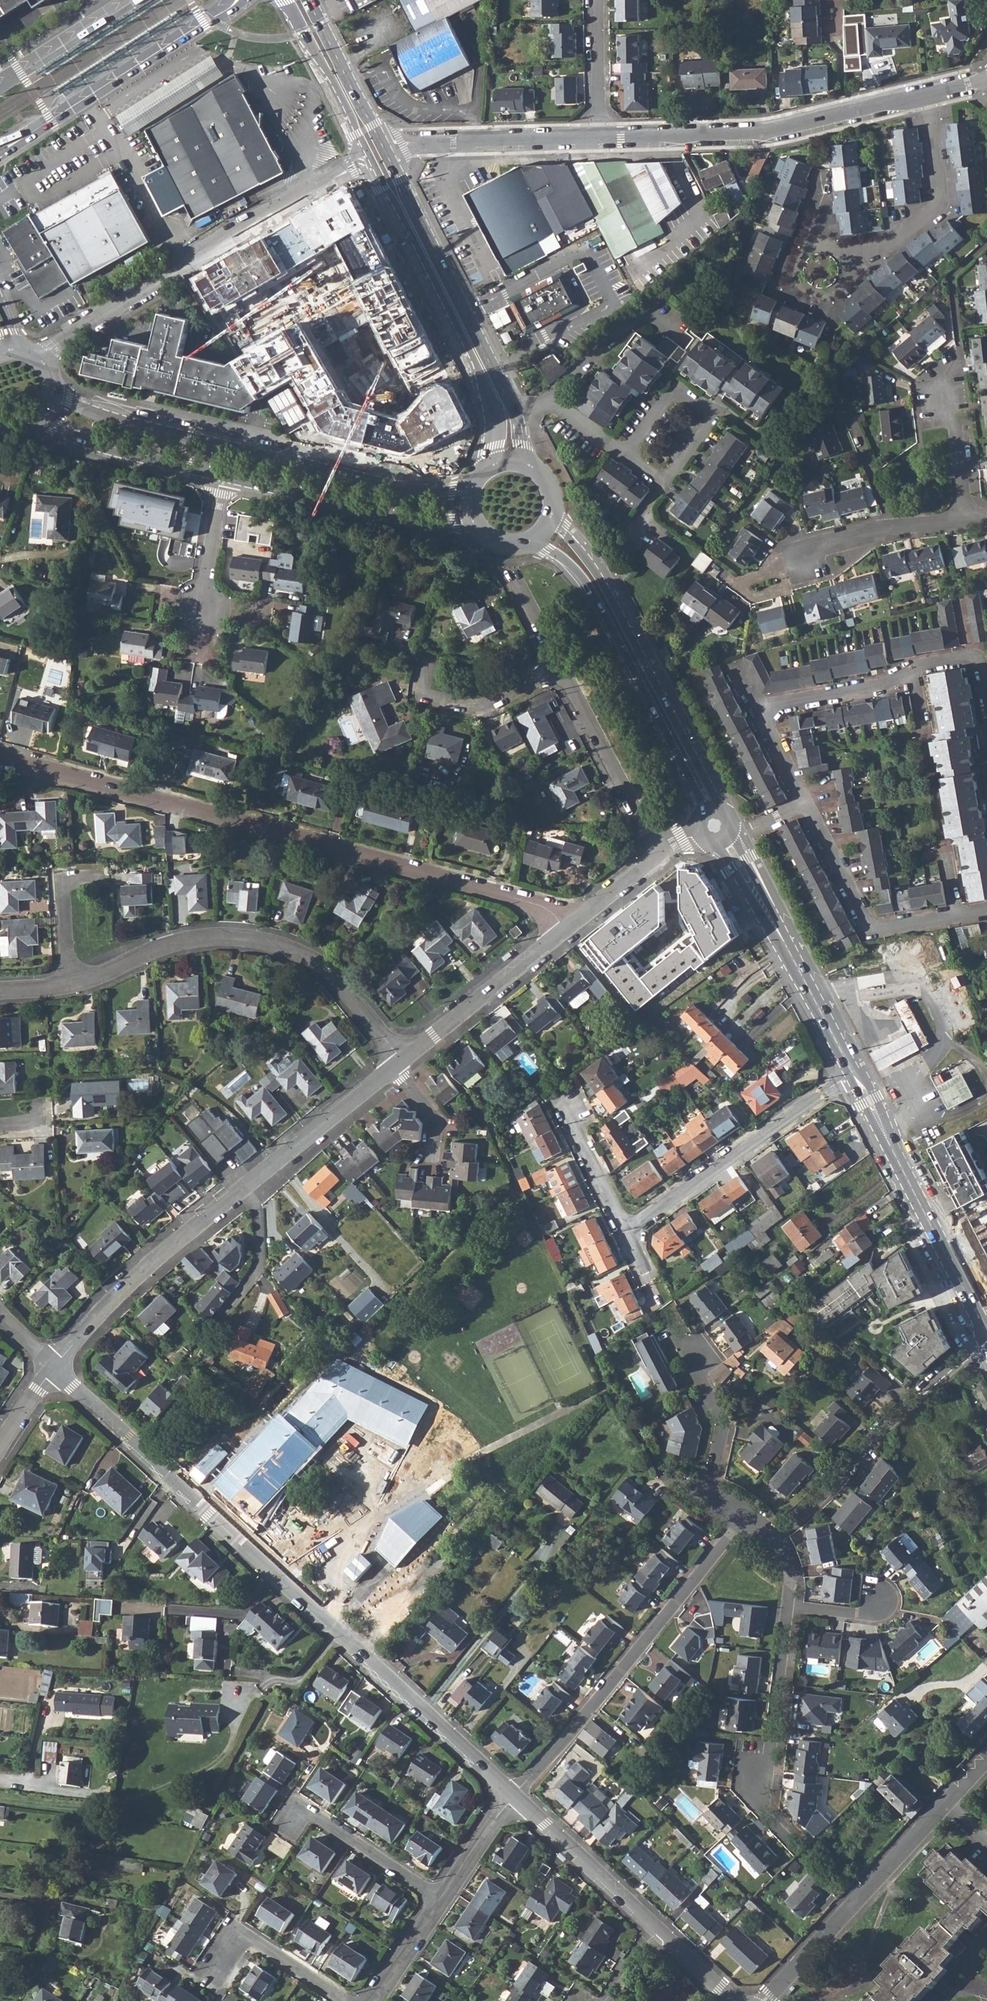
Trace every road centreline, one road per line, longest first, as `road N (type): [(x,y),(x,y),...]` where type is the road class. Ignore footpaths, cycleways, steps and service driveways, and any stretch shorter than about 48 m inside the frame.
road 1 (residential): [(515,1798),(53,1368)]
road 2 (residential): [(566,931),(542,909),(0,757)]
road 3 (residential): [(53,1368),(151,1263),(398,1062)]
road 4 (secondary): [(466,494),(423,494),(101,418),(55,389)]
road 5 (residential): [(40,357),(367,157)]
road 6 (residential): [(398,1062),(334,978),(285,946),(183,941),(76,984)]
road 7 (residential): [(515,1798),(741,1523)]
road 8 (primary): [(721,805),(609,585),(553,520)]
road 9 (primary): [(367,157),(490,401),(496,460)]
road 10 (residential): [(600,140),(763,133),(928,96)]
road 11 (residential): [(764,2000),(986,1761)]
road 12 (primary): [(535,542),(578,577),(699,816)]
road 13 (primary): [(848,1078),(986,1346)]
road 14 (primary): [(515,413),(383,146)]
road 15 (residential): [(986,1346),(871,1442),(822,1500),(766,1541)]
road 16 (residential): [(0,150),(235,0)]
road 17 (primary): [(986,1314),(863,1070)]
road 18 (residential): [(626,1234),(848,1078)]
road 19 (primary): [(719,842),(848,1078)]
road 20 (primary): [(863,1070),(740,837)]
road 21 (residential): [(788,1607),(772,1743),(753,1776),(760,1809),(793,1847)]
road 22 (secondary): [(220,473),(417,523),(468,520)]
road 23 (residential): [(928,96),(943,205),(867,257),(845,263)]
road 24 (residential): [(806,803),(876,926),(956,916)]
road 25 (residential): [(383,146),(600,140)]
road 26 (residential): [(686,1332),(726,1427),(710,1485),(715,1504),(741,1523)]
road 27 (residential): [(398,1062),(566,931)]
road 28 (residential): [(562,669),(659,855)]
road 29 (residential): [(626,455),(667,486),(719,417),(686,396),(667,401)]
road 30 (residential): [(515,1798),(656,1932)]
road 31 (residential): [(195,662),(220,473)]
road 32 (residential): [(895,530),(825,543),(761,586),(721,577)]
road 33 (secondary): [(40,418),(73,436),(220,473)]
road 34 (residential): [(552,406),(643,319),(690,345)]
road 35 (primary): [(283,0),(367,157)]
road 36 (residential): [(442,1902),(314,1817),(291,1822)]
road 37 (residential): [(427,669),(423,691),(430,701),(466,708),(501,700),(562,669)]
road 38 (primary): [(383,146),(309,0)]
road 39 (residential): [(915,666),(885,685),(759,708)]
road 40 (residential): [(833,382),(895,530)]
road 41 (residential): [(342,2000),(256,1943),(233,1944),(220,1964)]
road 42 (residential): [(845,263),(833,249),(816,246),(797,262),(795,276),(812,296),(827,297),(847,276)]
road 43 (residential): [(107,877),(63,887),(76,984)]
road 44 (residential): [(600,140),(595,0)]
road 45 (residential): [(574,1112),(574,1130),(626,1234)]
road 46 (residential): [(442,1902),(515,1798)]
road 47 (residential): [(105,0),(0,65)]
road 48 (residential): [(958,523),(944,404)]

